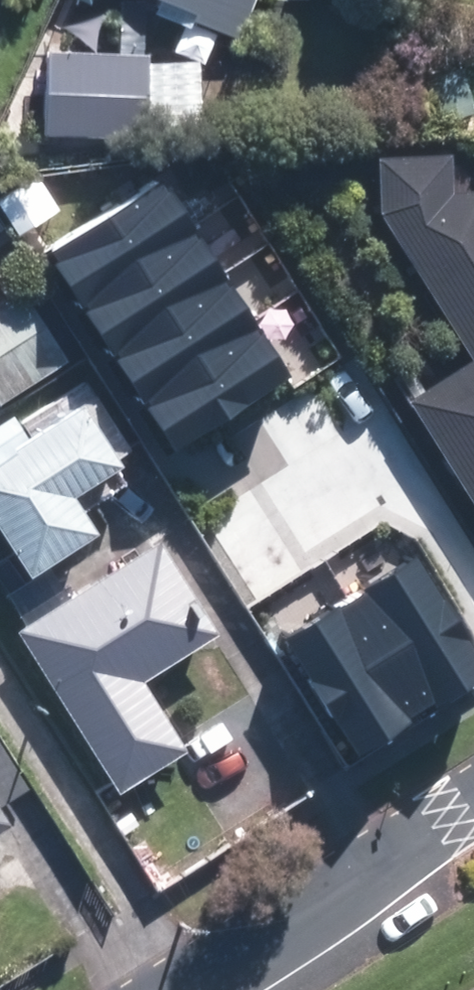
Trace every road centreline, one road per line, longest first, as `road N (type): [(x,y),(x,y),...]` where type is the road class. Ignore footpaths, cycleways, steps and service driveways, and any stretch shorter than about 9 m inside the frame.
road 1 (residential): [(187,989),(473,806)]

